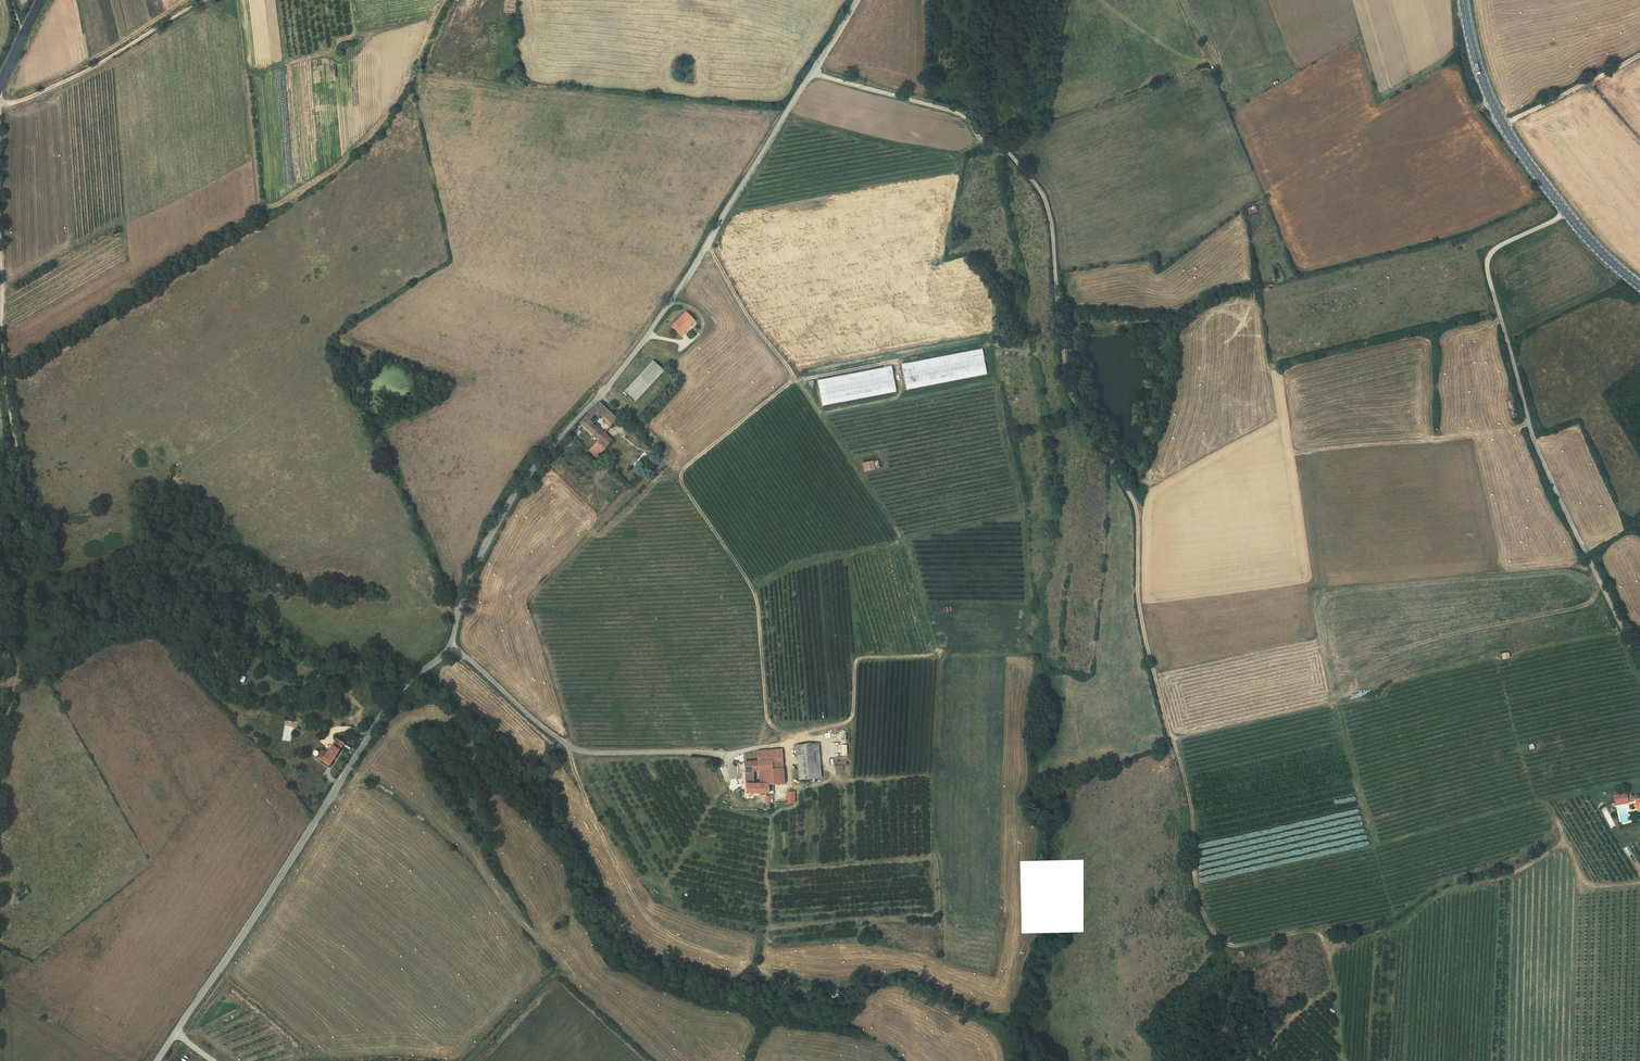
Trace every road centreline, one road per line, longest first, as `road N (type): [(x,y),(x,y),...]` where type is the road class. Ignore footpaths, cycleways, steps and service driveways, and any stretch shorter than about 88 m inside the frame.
road 1 (track): [(812,73),(968,116),(982,144),(1006,151),(1044,199),(1070,394),(1137,515),(1148,667),(1187,803),(1202,909),(1216,939),(1236,945),(1315,931),(1327,939),(1358,939),(1446,890),(1524,869),(1565,845),(1585,883),(1639,884)]
road 2 (unclassified): [(452,649),(495,526),(670,304),(857,0)]
road 3 (track): [(1568,214),(1491,250),(1485,267),(1527,425),(1639,665)]
road 4 (unclassified): [(427,667),(376,723),(157,1060)]
road 5 (unclassified): [(452,649),(578,751),(723,755),(786,746),(837,726)]
road 6 (tertiary): [(1464,0),(1480,74),(1504,127),(1568,214),(1639,286)]
road 7 (track): [(0,553),(29,505),(0,322)]
road 8 (track): [(0,105),(97,63),(202,0)]
road 9 (track): [(0,742),(12,659),(0,592)]

